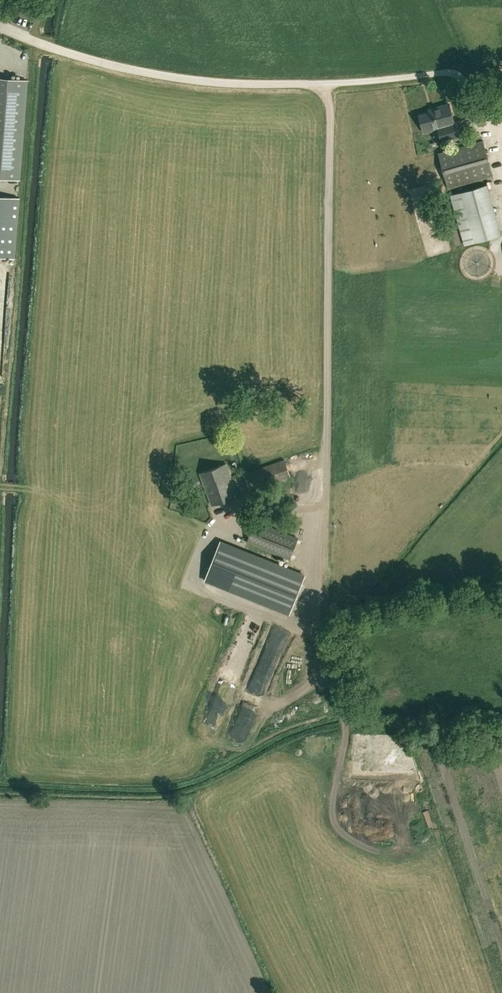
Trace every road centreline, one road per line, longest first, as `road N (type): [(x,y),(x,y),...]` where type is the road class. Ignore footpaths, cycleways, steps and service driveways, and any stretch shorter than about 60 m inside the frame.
road 1 (track): [(349,716),(321,592),(330,98),(323,84),(187,76),(54,46)]
road 2 (track): [(323,84),(450,73)]

